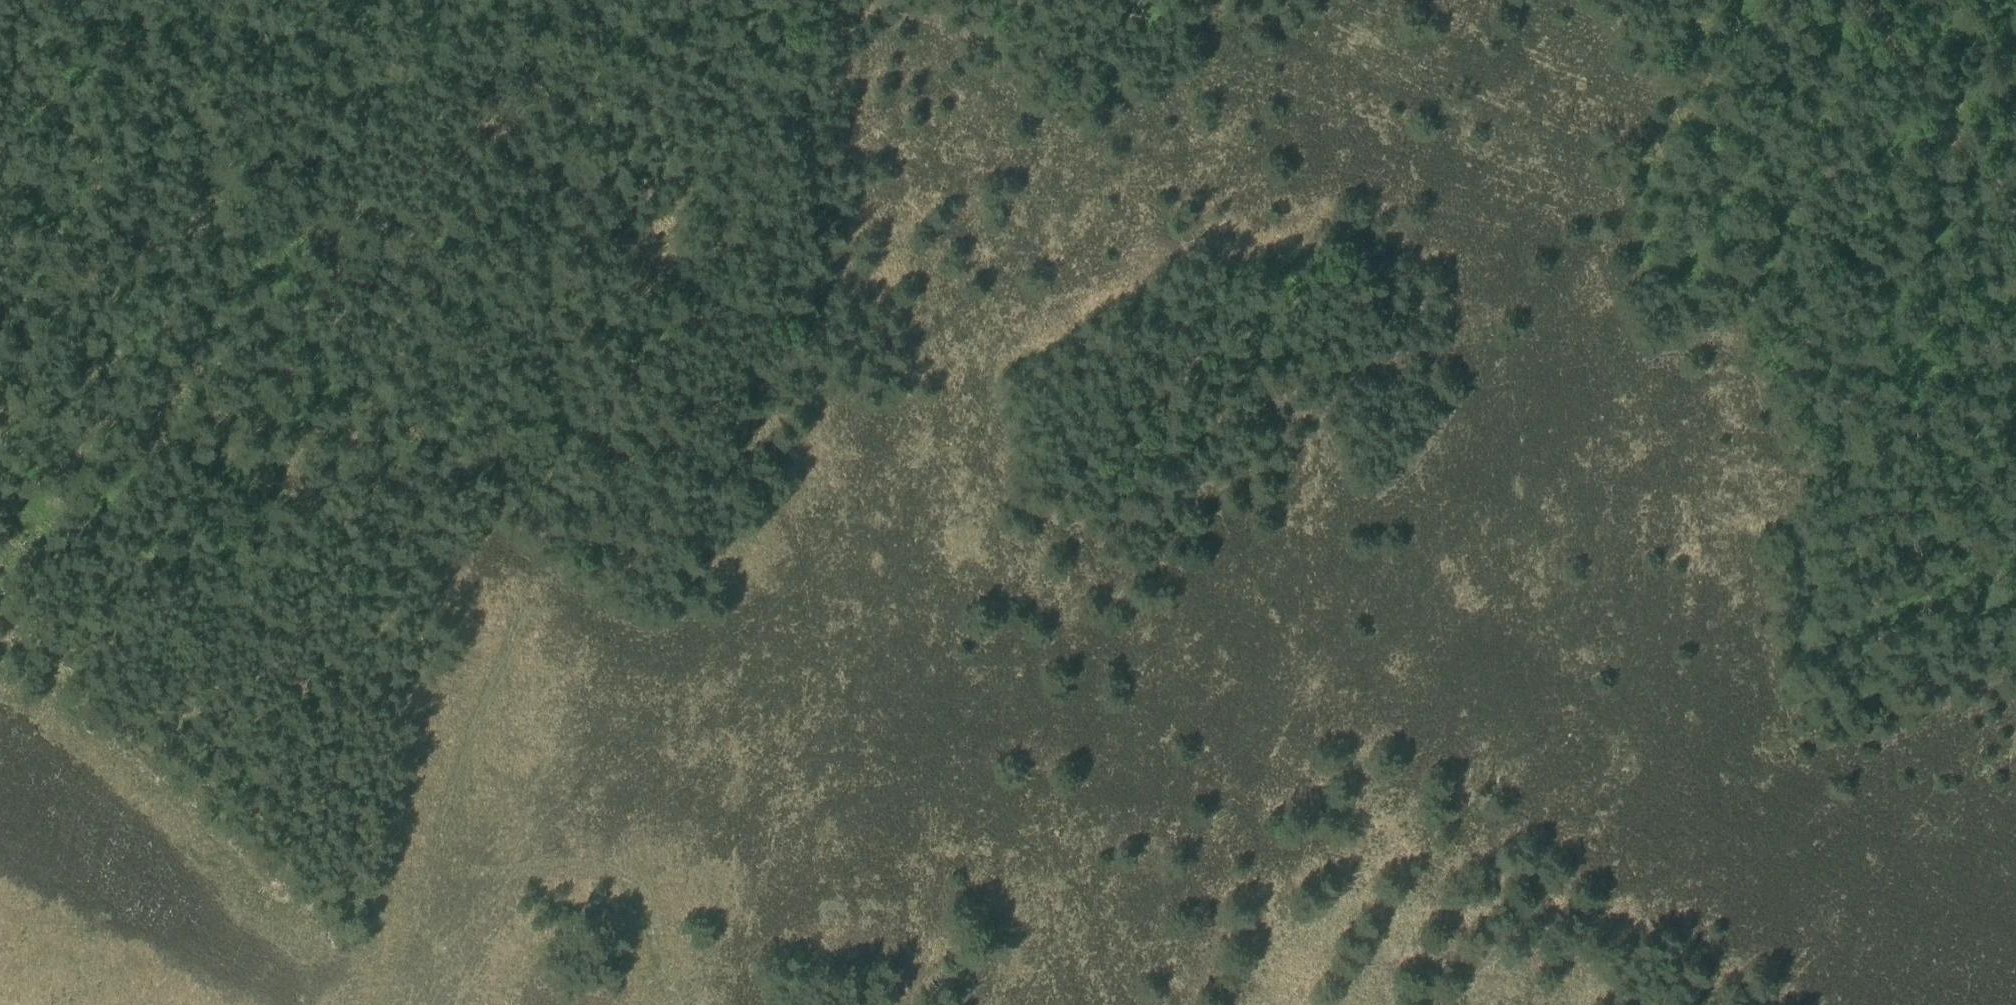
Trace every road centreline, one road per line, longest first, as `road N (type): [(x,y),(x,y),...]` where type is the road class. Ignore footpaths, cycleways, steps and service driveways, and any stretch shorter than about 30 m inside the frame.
road 1 (track): [(1858,0),(2015,215)]

